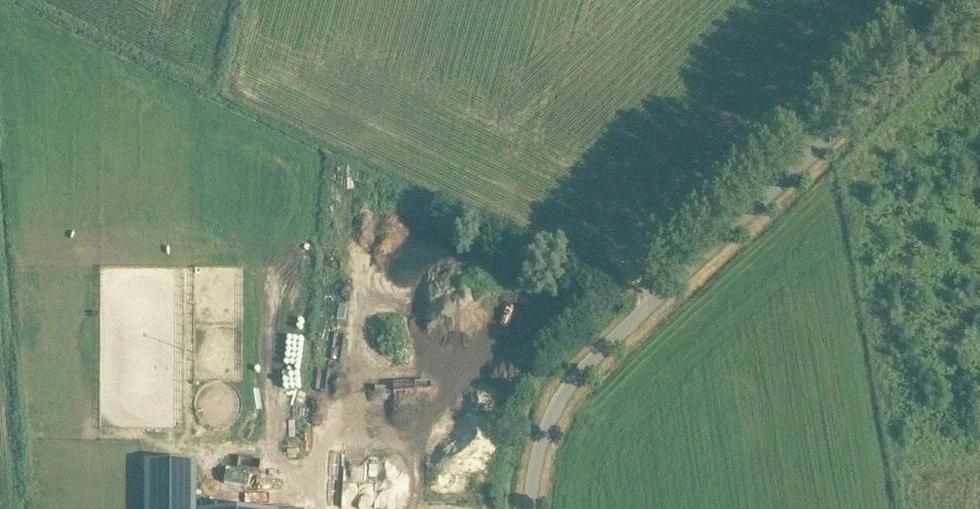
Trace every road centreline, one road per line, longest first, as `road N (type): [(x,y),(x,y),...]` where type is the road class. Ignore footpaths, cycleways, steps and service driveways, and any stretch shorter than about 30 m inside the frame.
road 1 (unclassified): [(532,508),(558,413),(586,370),(979,0)]

